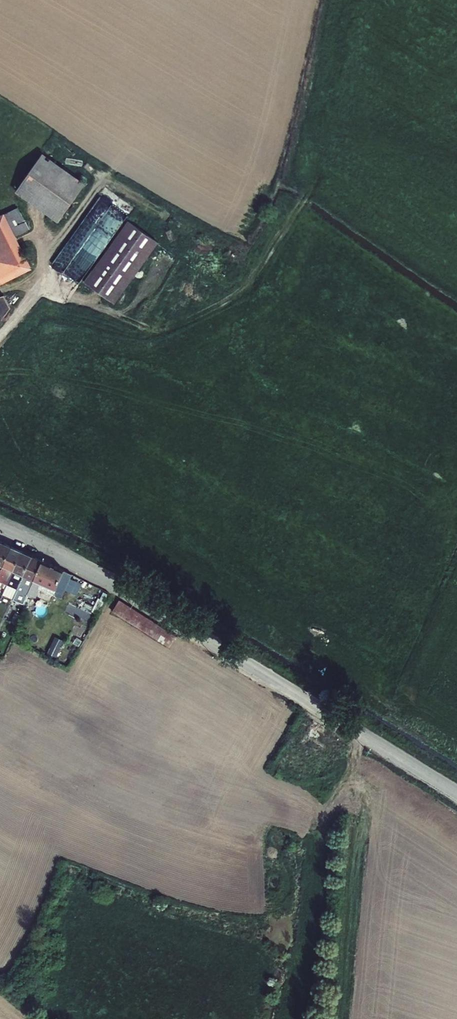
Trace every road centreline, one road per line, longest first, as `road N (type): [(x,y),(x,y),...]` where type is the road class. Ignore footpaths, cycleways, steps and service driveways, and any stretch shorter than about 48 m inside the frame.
road 1 (secondary): [(456,791),(72,559),(0,526)]

